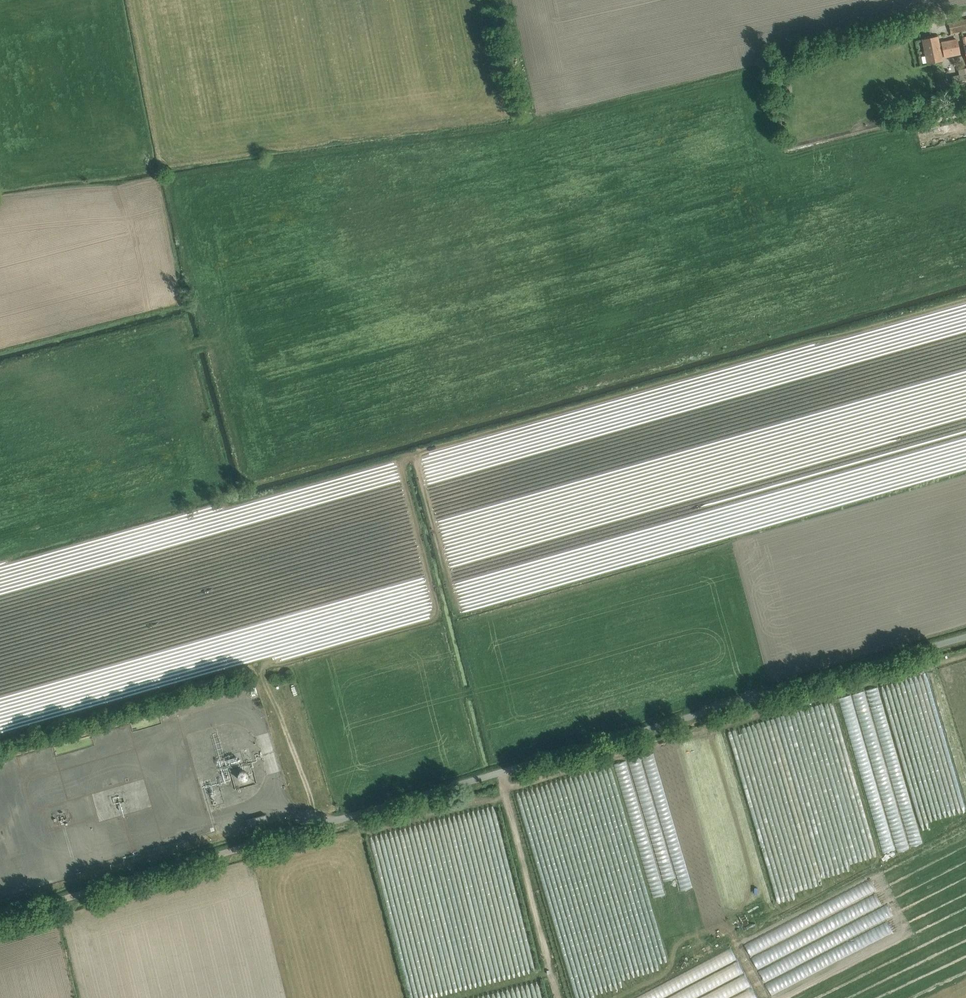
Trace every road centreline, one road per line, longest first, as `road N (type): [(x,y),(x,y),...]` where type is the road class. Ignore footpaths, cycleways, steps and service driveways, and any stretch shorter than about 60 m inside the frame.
road 1 (unclassified): [(0,917),(965,636)]

